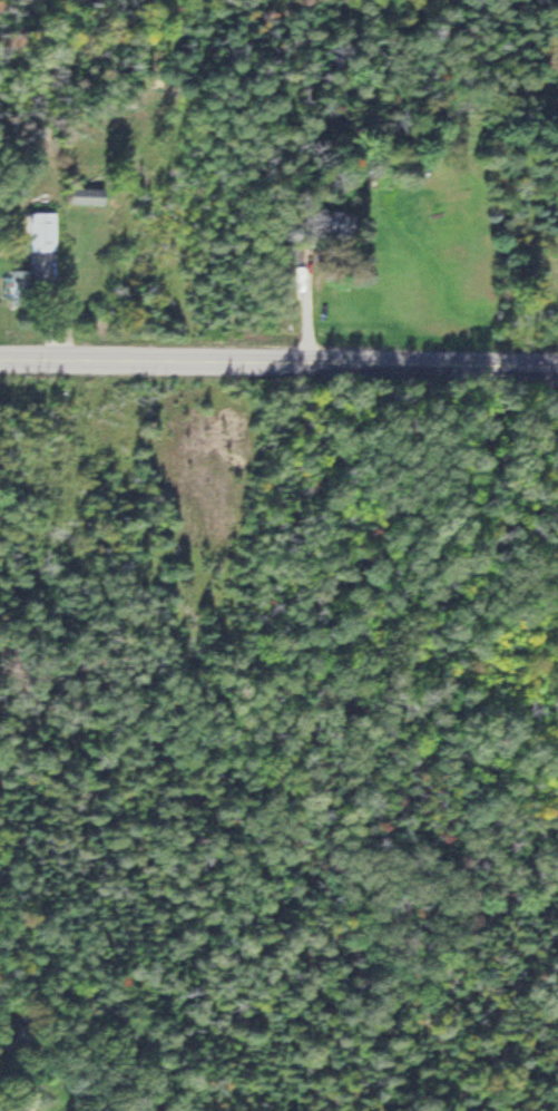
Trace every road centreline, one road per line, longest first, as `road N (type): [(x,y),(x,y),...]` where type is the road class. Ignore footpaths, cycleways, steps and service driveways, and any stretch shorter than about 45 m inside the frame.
road 1 (residential): [(557,370),(0,362)]

